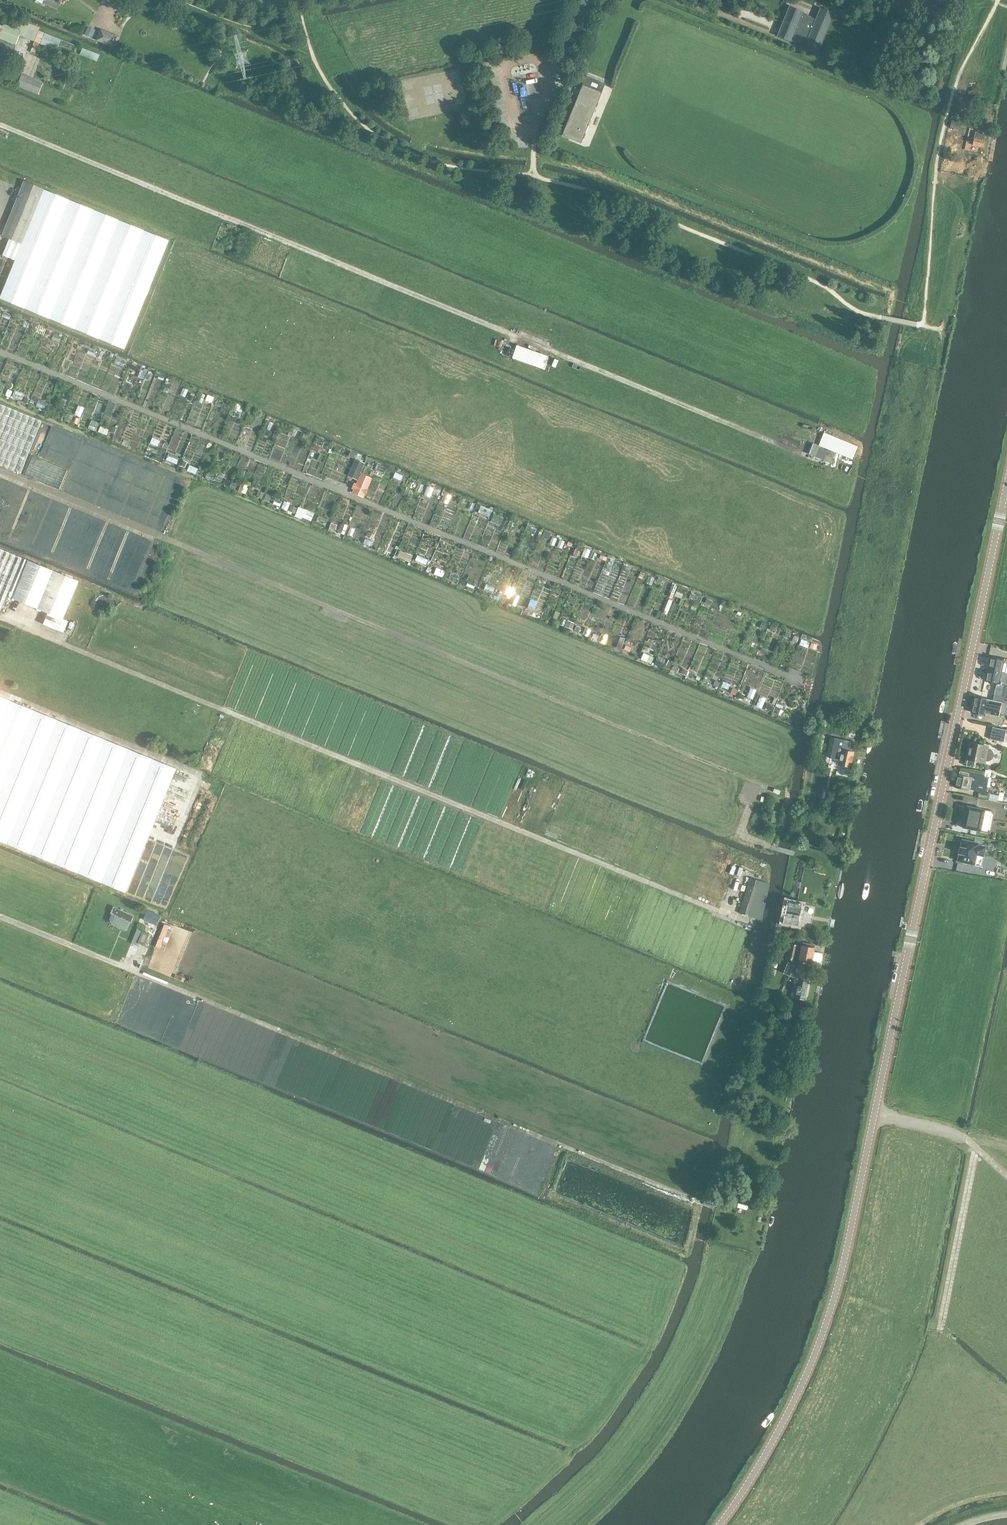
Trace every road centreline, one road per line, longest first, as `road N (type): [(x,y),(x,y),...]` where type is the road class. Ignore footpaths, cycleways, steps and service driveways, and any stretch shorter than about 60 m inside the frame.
road 1 (tertiary): [(720,1524),(775,1438),(836,1296),(1006,485)]
road 2 (track): [(773,849),(741,835),(761,785),(0,469)]
road 3 (track): [(817,461),(0,126)]
road 4 (track): [(719,911),(0,617)]
road 5 (track): [(698,1200),(137,973)]
road 6 (track): [(966,1138),(977,1148),(938,1334)]

